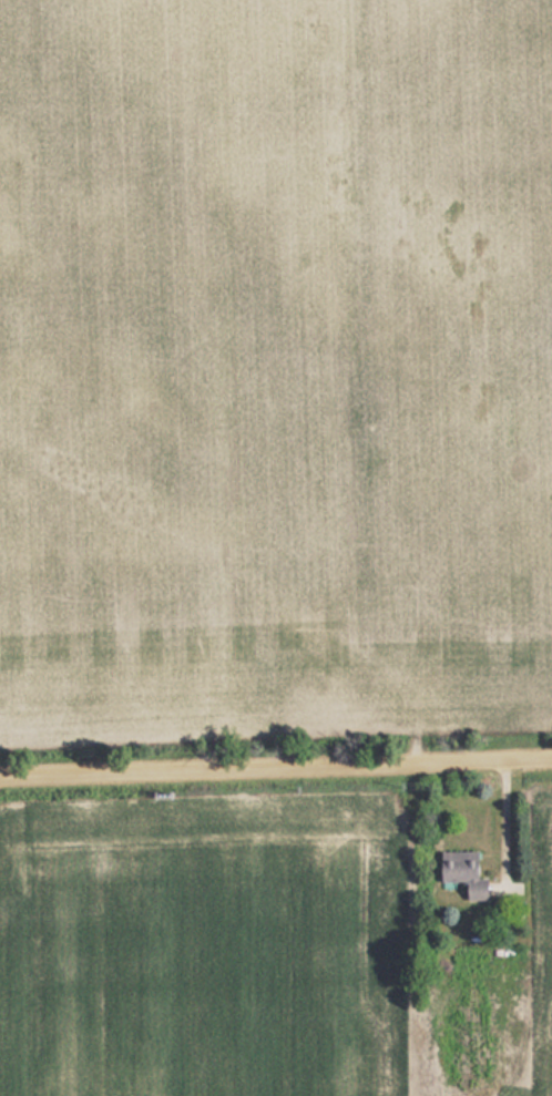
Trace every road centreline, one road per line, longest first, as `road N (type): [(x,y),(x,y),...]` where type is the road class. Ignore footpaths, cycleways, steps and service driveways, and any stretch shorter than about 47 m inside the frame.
road 1 (residential): [(0,768),(551,749)]

